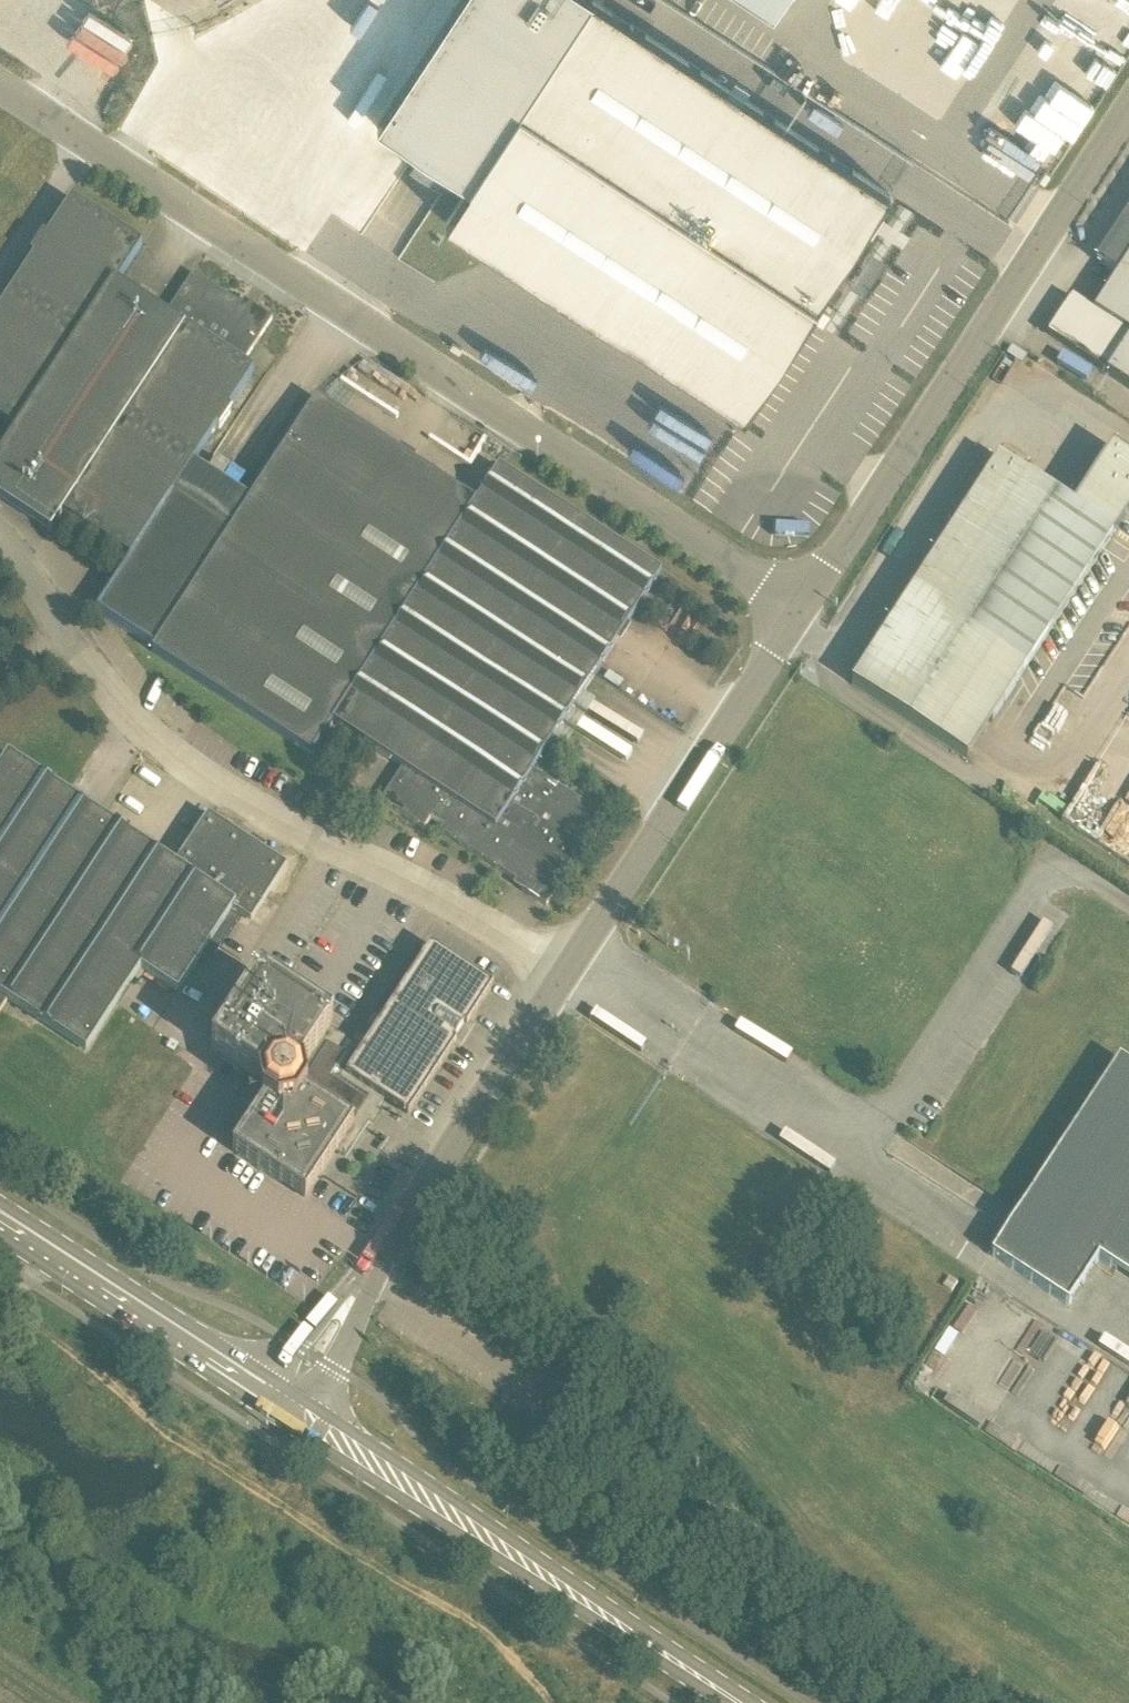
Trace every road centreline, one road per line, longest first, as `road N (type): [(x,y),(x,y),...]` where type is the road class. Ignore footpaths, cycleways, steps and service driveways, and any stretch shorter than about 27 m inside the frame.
road 1 (unclassified): [(805,610),(87,133)]
road 2 (unclassified): [(575,963),(201,779),(107,691),(72,642)]
road 3 (unclassified): [(805,610),(1128,106)]
road 4 (secondary): [(737,1702),(280,1404)]
road 5 (unclassified): [(280,1404),(575,963)]
road 6 (unclassified): [(575,963),(805,610)]
road 7 (secondary): [(280,1404),(0,1219)]
road 8 (unclassified): [(0,269),(87,133)]

